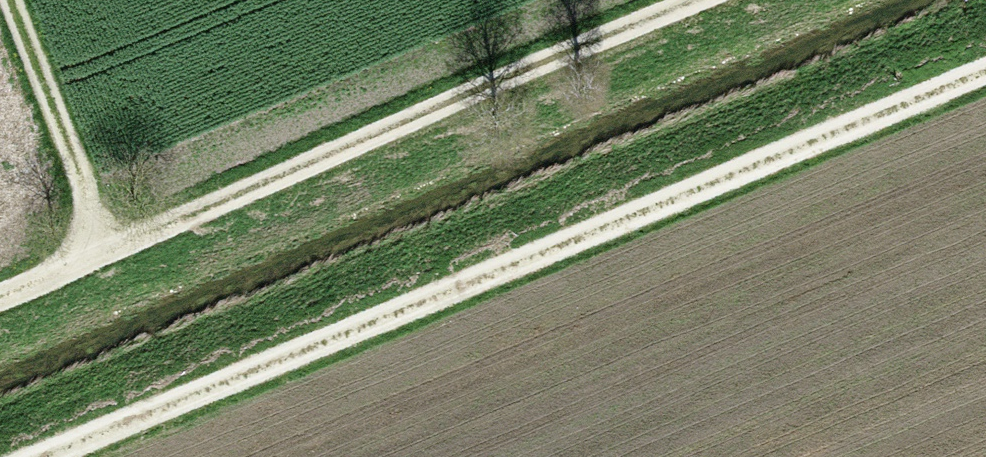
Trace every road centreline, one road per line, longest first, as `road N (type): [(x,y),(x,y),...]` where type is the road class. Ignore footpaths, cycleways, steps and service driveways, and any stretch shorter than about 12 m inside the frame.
road 1 (track): [(985,64),(36,456)]
road 2 (track): [(0,299),(720,0)]
road 3 (track): [(111,253),(10,0)]

